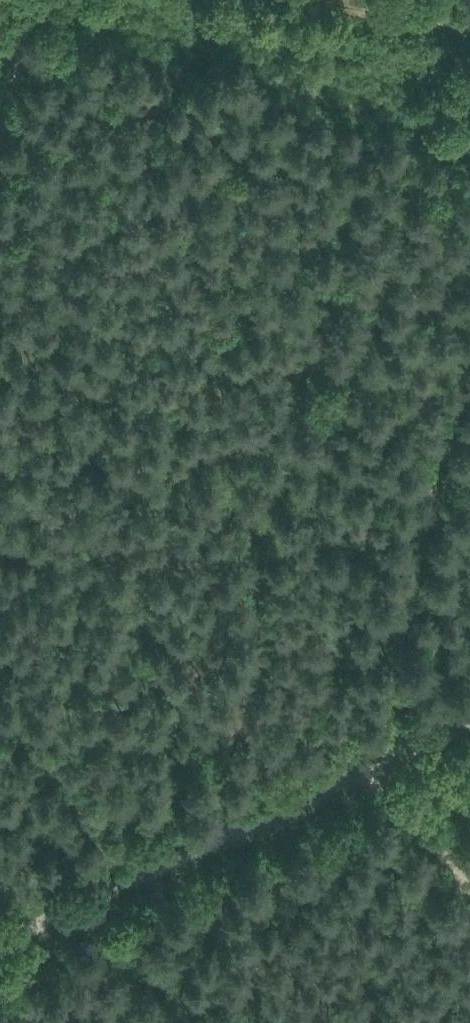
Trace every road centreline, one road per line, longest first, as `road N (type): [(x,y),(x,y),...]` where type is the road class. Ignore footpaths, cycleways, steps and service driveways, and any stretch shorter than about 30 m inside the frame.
road 1 (unclassified): [(0,942),(469,723)]
road 2 (track): [(469,877),(379,764)]
road 3 (track): [(344,0),(469,27)]

